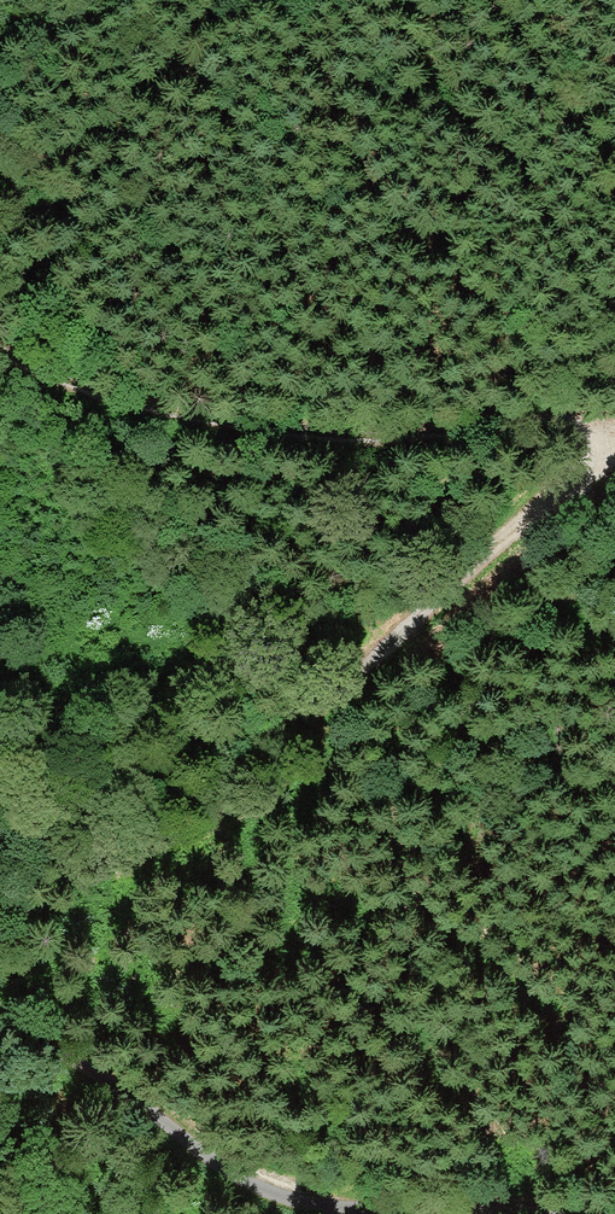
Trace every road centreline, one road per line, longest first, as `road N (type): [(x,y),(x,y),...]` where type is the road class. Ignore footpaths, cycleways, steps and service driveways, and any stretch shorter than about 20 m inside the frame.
road 1 (track): [(0,822),(330,691),(582,479),(600,437)]
road 2 (track): [(598,1213),(304,1205),(233,1176),(124,1092),(0,1018)]
road 3 (track): [(0,341),(47,370),(193,417),(385,435),(560,416),(593,424),(600,437),(614,433)]

